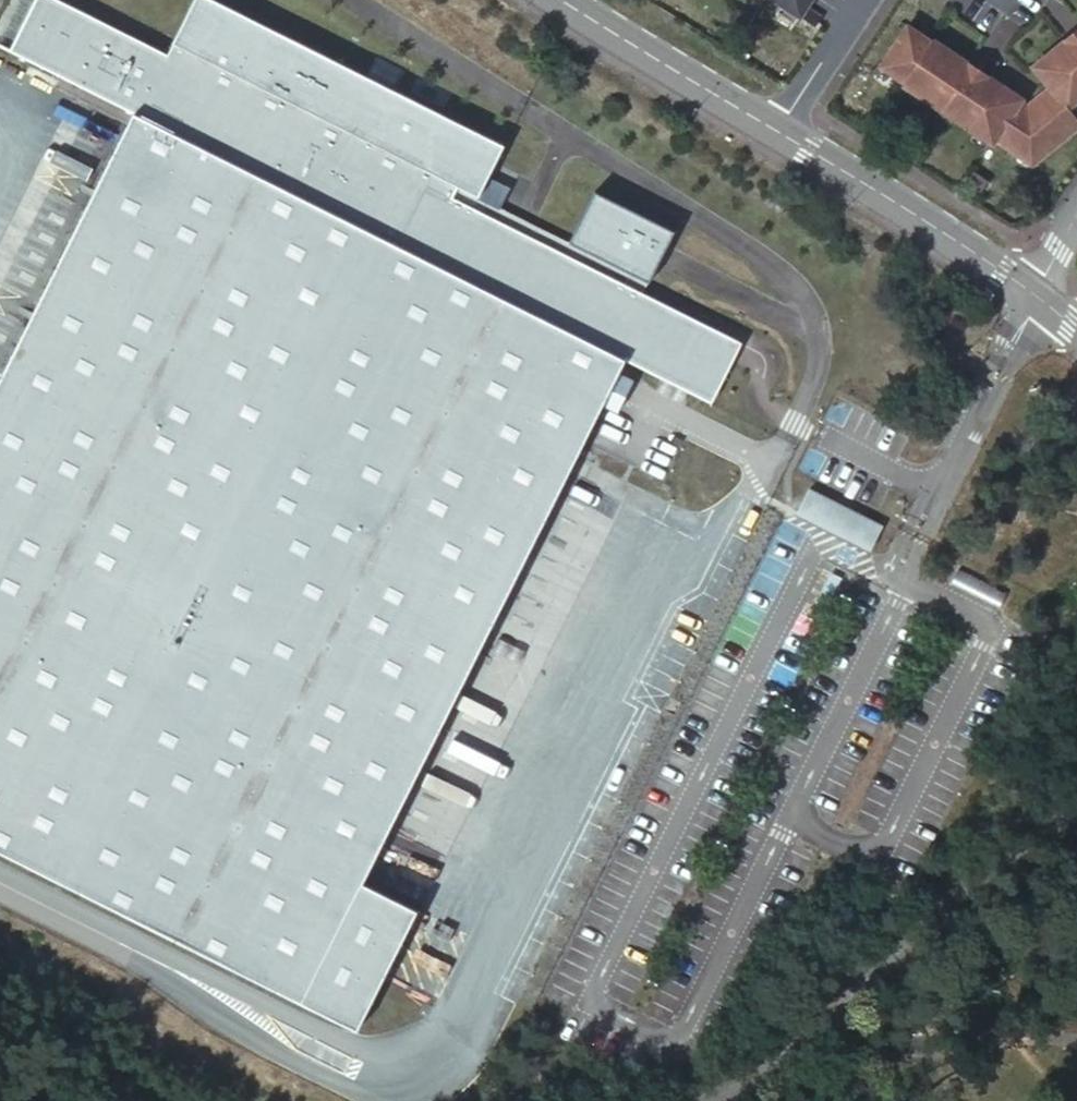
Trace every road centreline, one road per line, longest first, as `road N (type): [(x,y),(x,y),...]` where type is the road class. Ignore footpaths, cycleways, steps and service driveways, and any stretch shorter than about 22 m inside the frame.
road 1 (unclassified): [(1076,811),(1017,846),(765,1083),(724,1100)]
road 2 (residential): [(1036,301),(775,128)]
road 3 (residential): [(775,128),(571,0)]
road 4 (residential): [(775,128),(859,0)]

